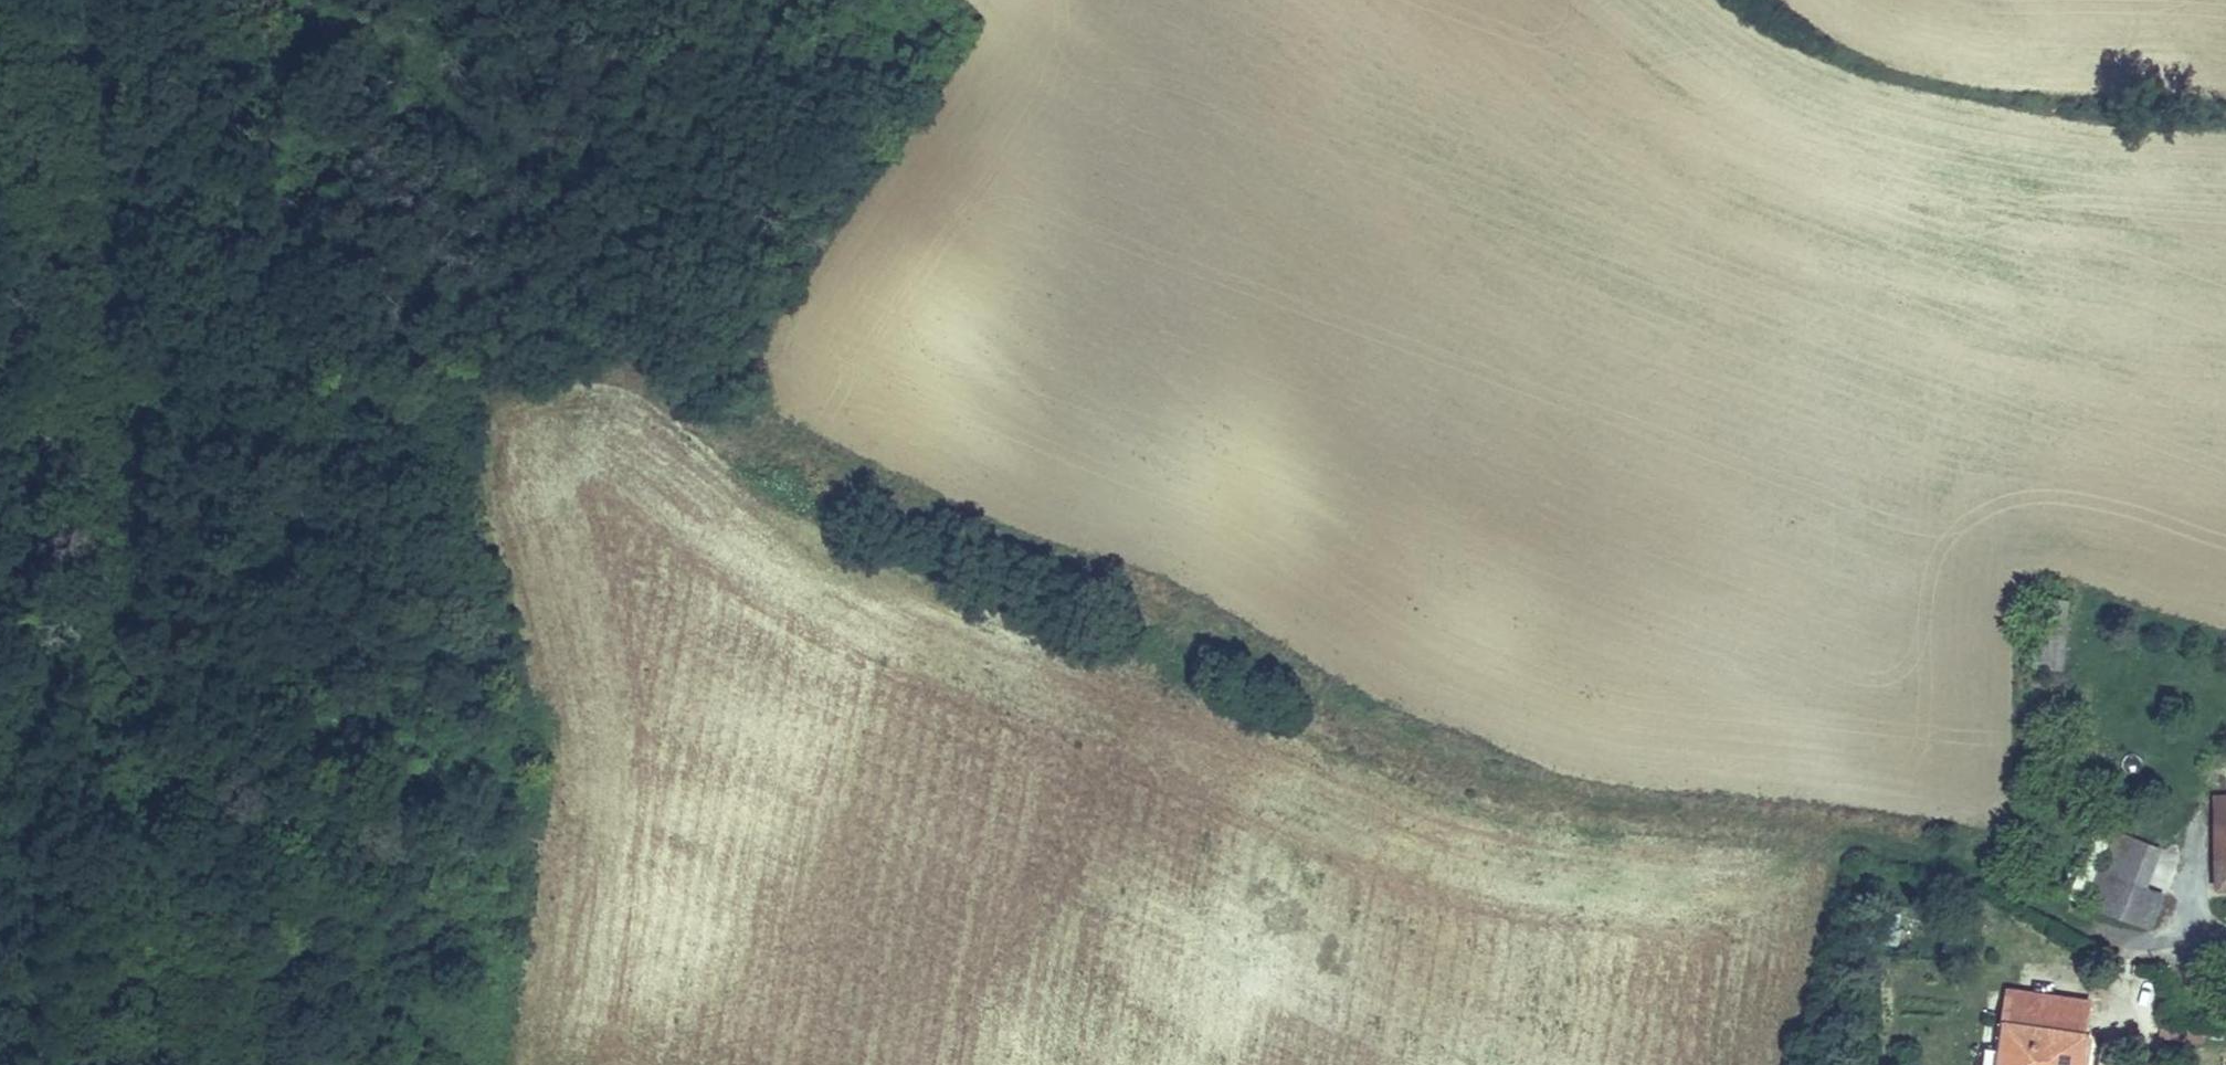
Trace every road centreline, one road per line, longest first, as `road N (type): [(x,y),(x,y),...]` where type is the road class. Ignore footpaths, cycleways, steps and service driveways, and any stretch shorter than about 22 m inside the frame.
road 1 (track): [(615,340),(1483,781),(1809,814),(1972,846),(2131,947),(2208,950),(2225,942)]

